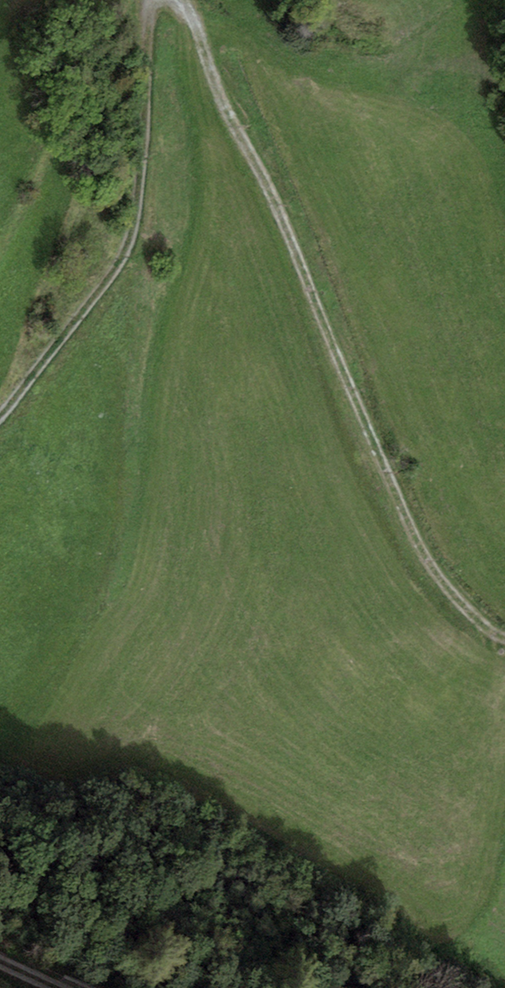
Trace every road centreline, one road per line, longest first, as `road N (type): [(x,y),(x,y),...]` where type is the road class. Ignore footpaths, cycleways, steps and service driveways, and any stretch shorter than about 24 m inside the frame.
road 1 (track): [(504,637),(432,569),(193,16),(179,0)]
road 2 (track): [(0,415),(130,240),(147,127),(150,0)]
road 3 (track): [(129,987),(0,939)]

